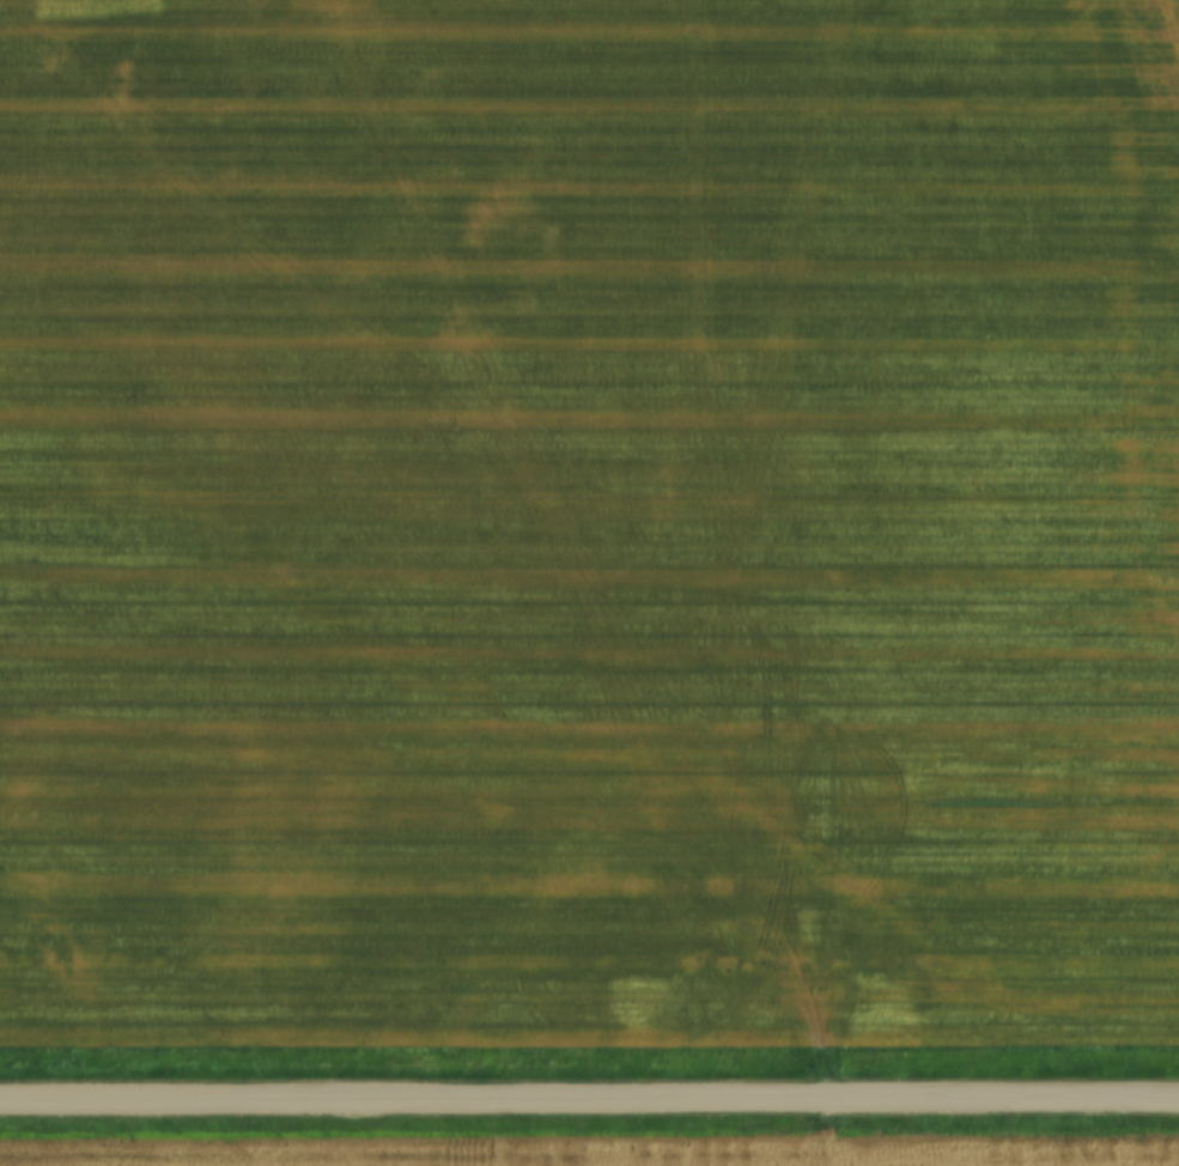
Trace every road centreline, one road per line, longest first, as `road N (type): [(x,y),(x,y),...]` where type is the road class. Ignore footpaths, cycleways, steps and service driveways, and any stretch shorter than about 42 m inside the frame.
road 1 (residential): [(1178,1103),(0,1104)]

